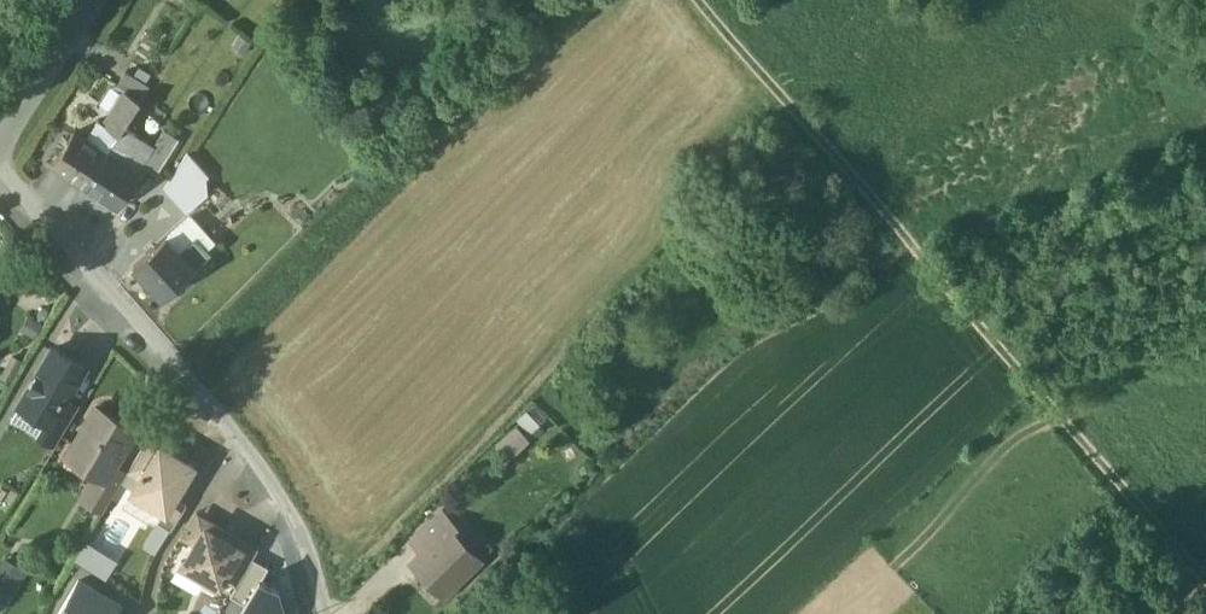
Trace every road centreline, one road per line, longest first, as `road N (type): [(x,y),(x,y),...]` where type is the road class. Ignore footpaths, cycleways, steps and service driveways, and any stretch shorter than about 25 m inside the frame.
road 1 (track): [(701,0),(1205,583)]
road 2 (residential): [(0,166),(149,333),(285,504),(327,613)]
road 3 (residential): [(99,0),(0,145)]

